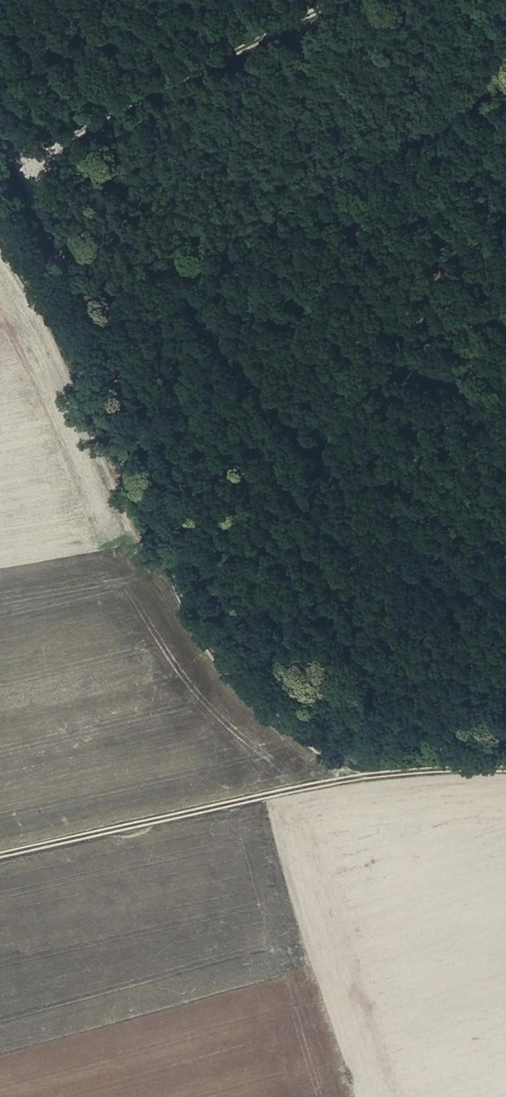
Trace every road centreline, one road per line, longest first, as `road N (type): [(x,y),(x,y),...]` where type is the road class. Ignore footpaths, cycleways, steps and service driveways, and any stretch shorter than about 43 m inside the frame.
road 1 (track): [(358,776),(266,704),(207,640),(0,235)]
road 2 (track): [(505,768),(376,773),(0,854)]
road 3 (track): [(349,0),(19,170)]

